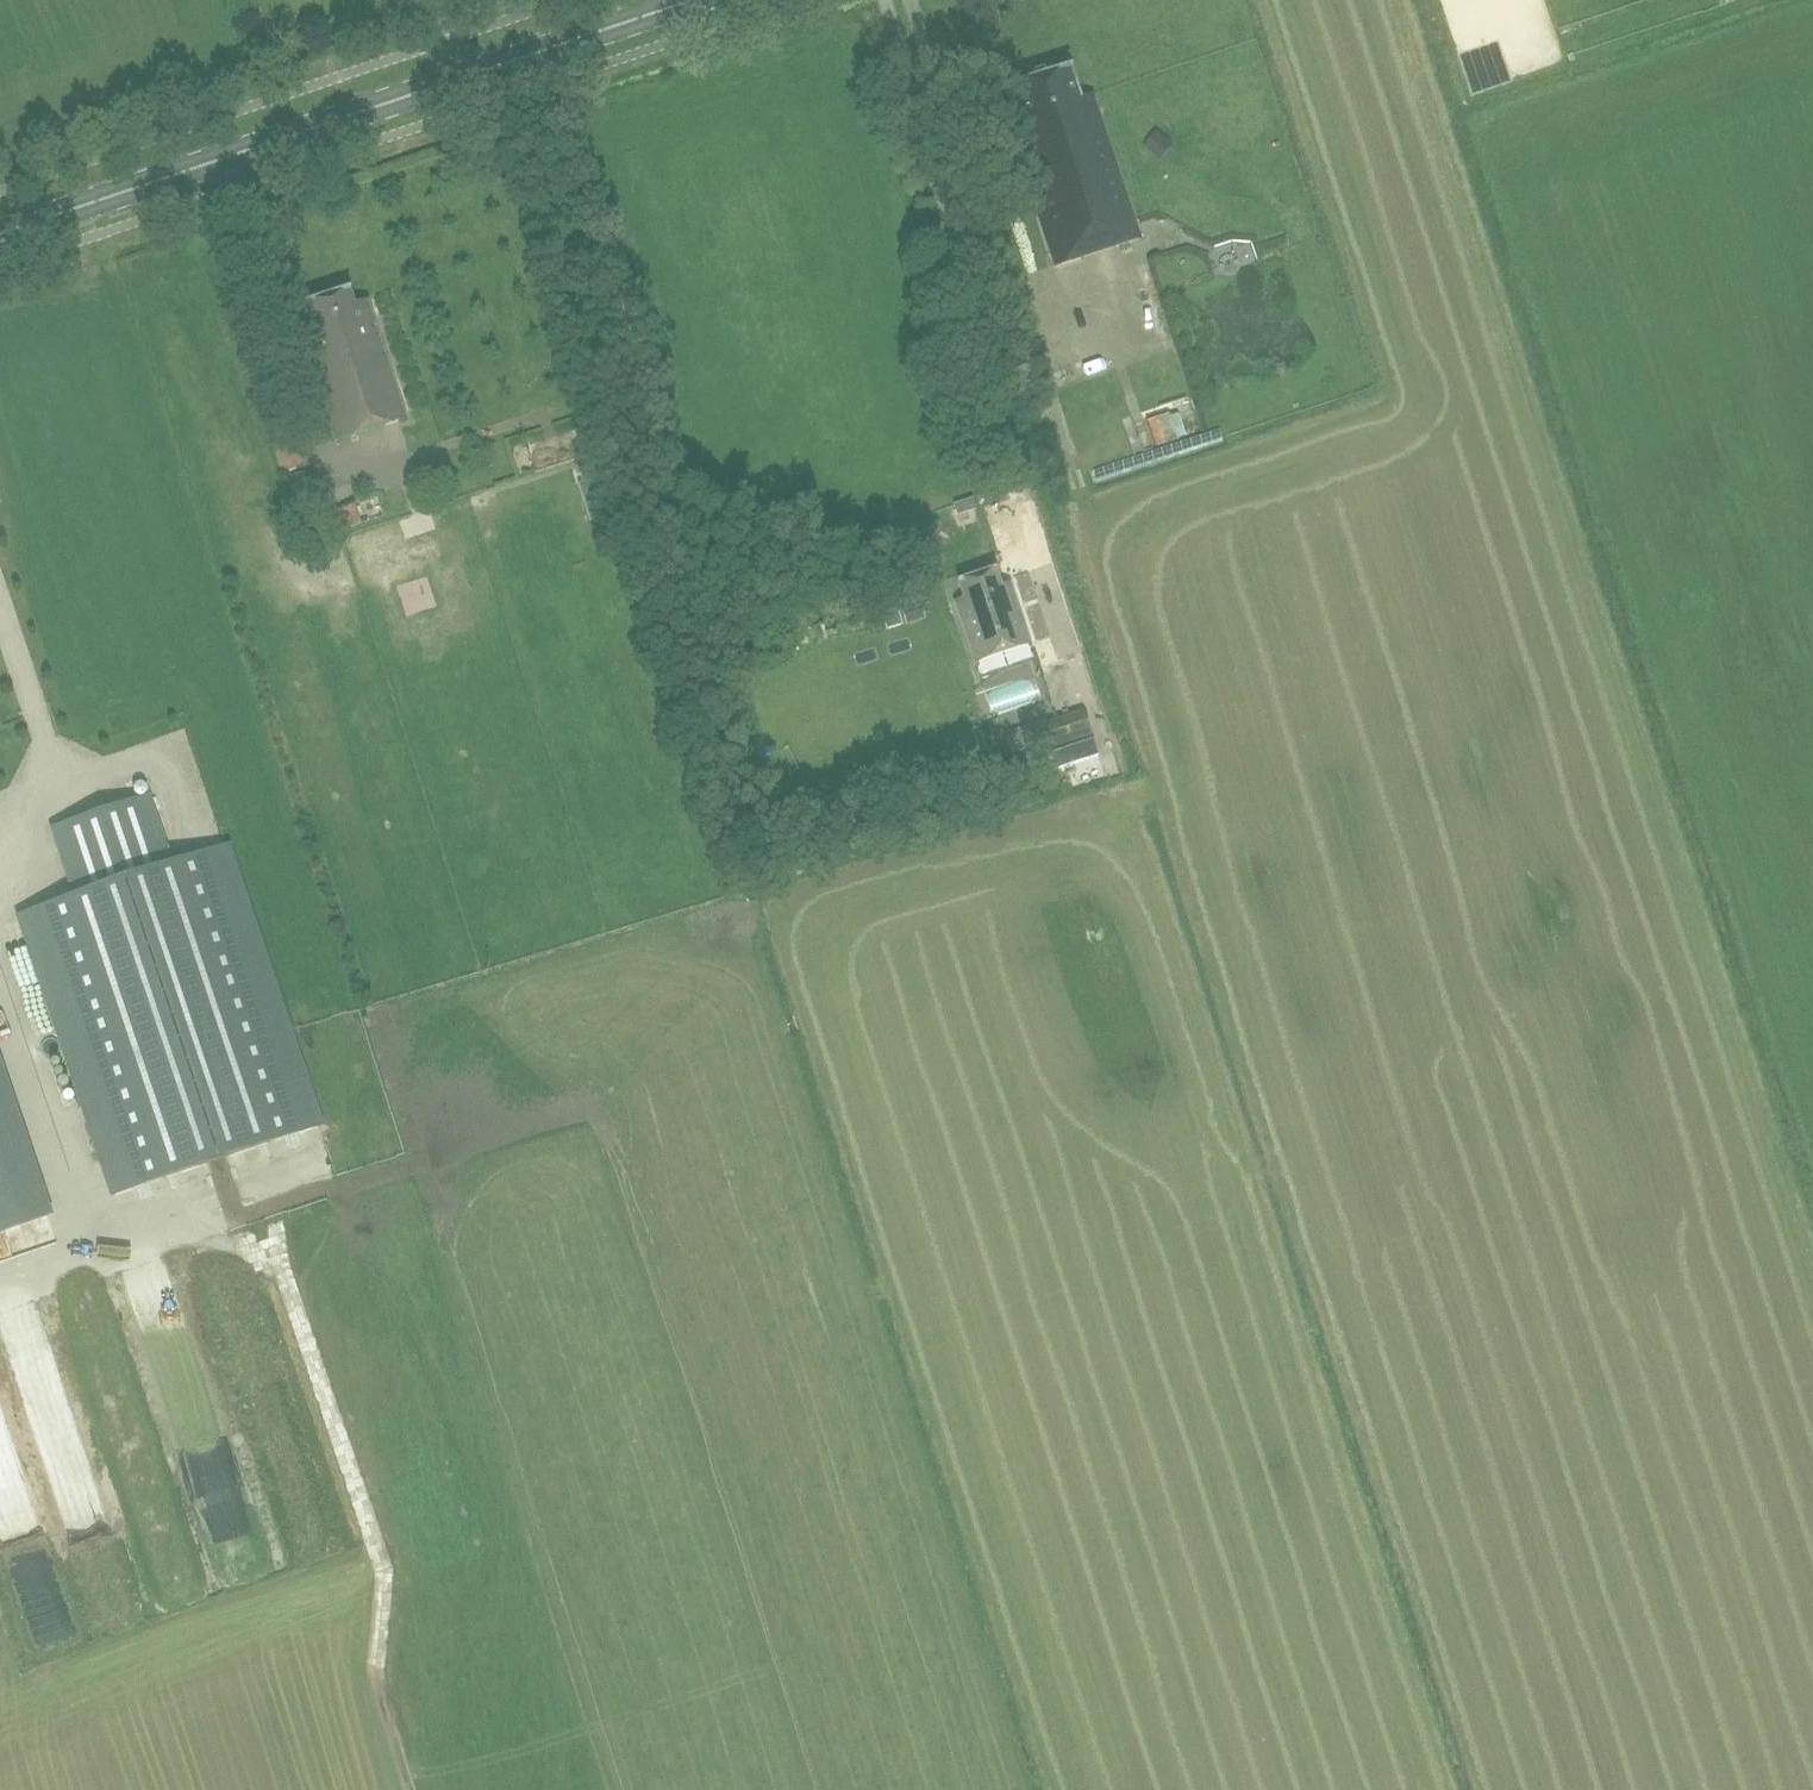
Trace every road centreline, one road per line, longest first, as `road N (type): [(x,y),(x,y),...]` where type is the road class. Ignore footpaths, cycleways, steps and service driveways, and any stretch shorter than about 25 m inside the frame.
road 1 (primary): [(0,234),(695,0)]

